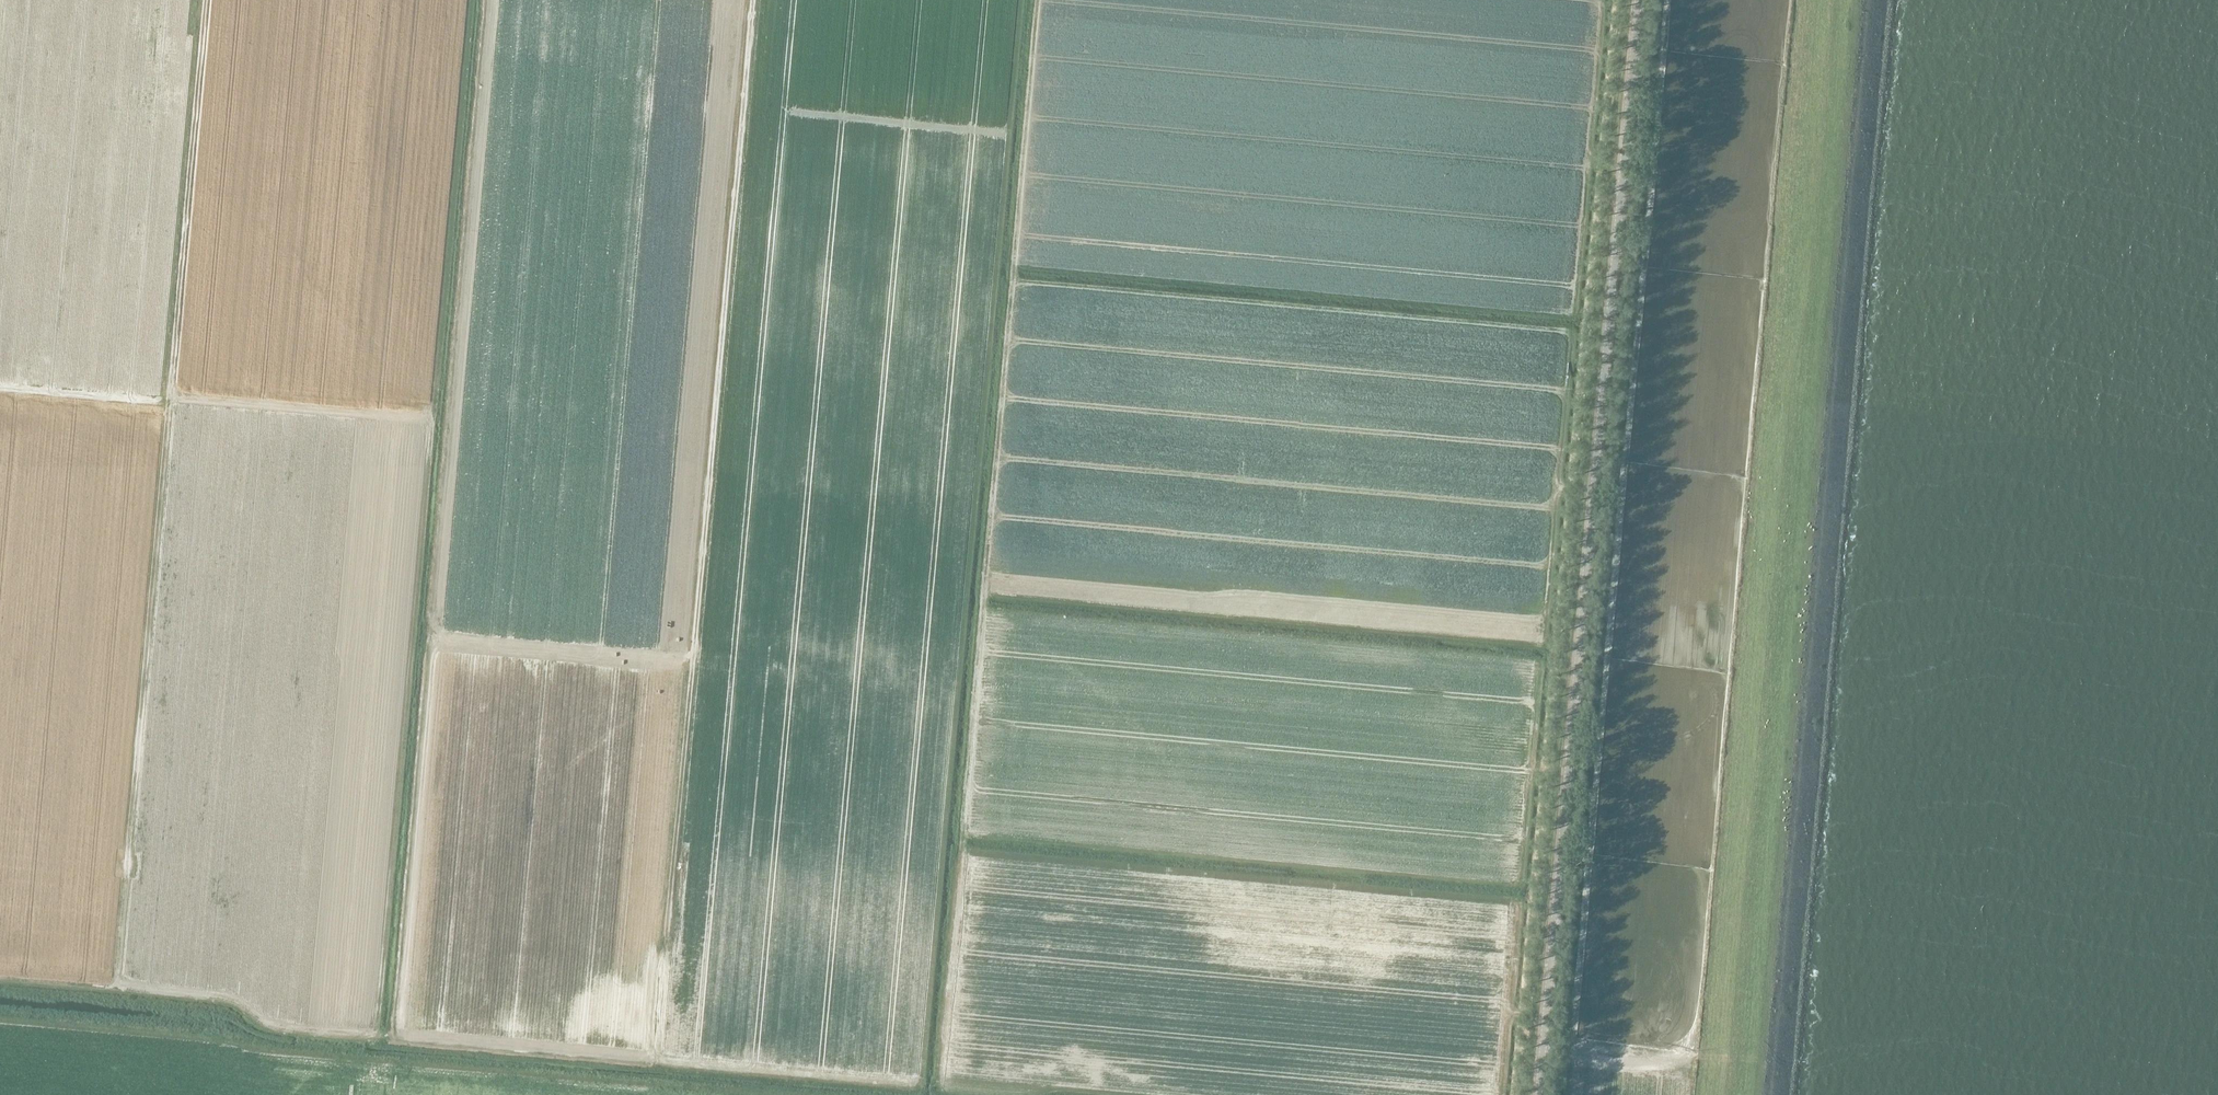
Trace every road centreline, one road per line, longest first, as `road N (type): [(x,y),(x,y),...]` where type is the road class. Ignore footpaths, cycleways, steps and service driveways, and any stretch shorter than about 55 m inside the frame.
road 1 (tertiary): [(1541,1094),(1639,0)]
road 2 (track): [(125,869),(206,0)]
road 3 (track): [(684,734),(752,0)]

